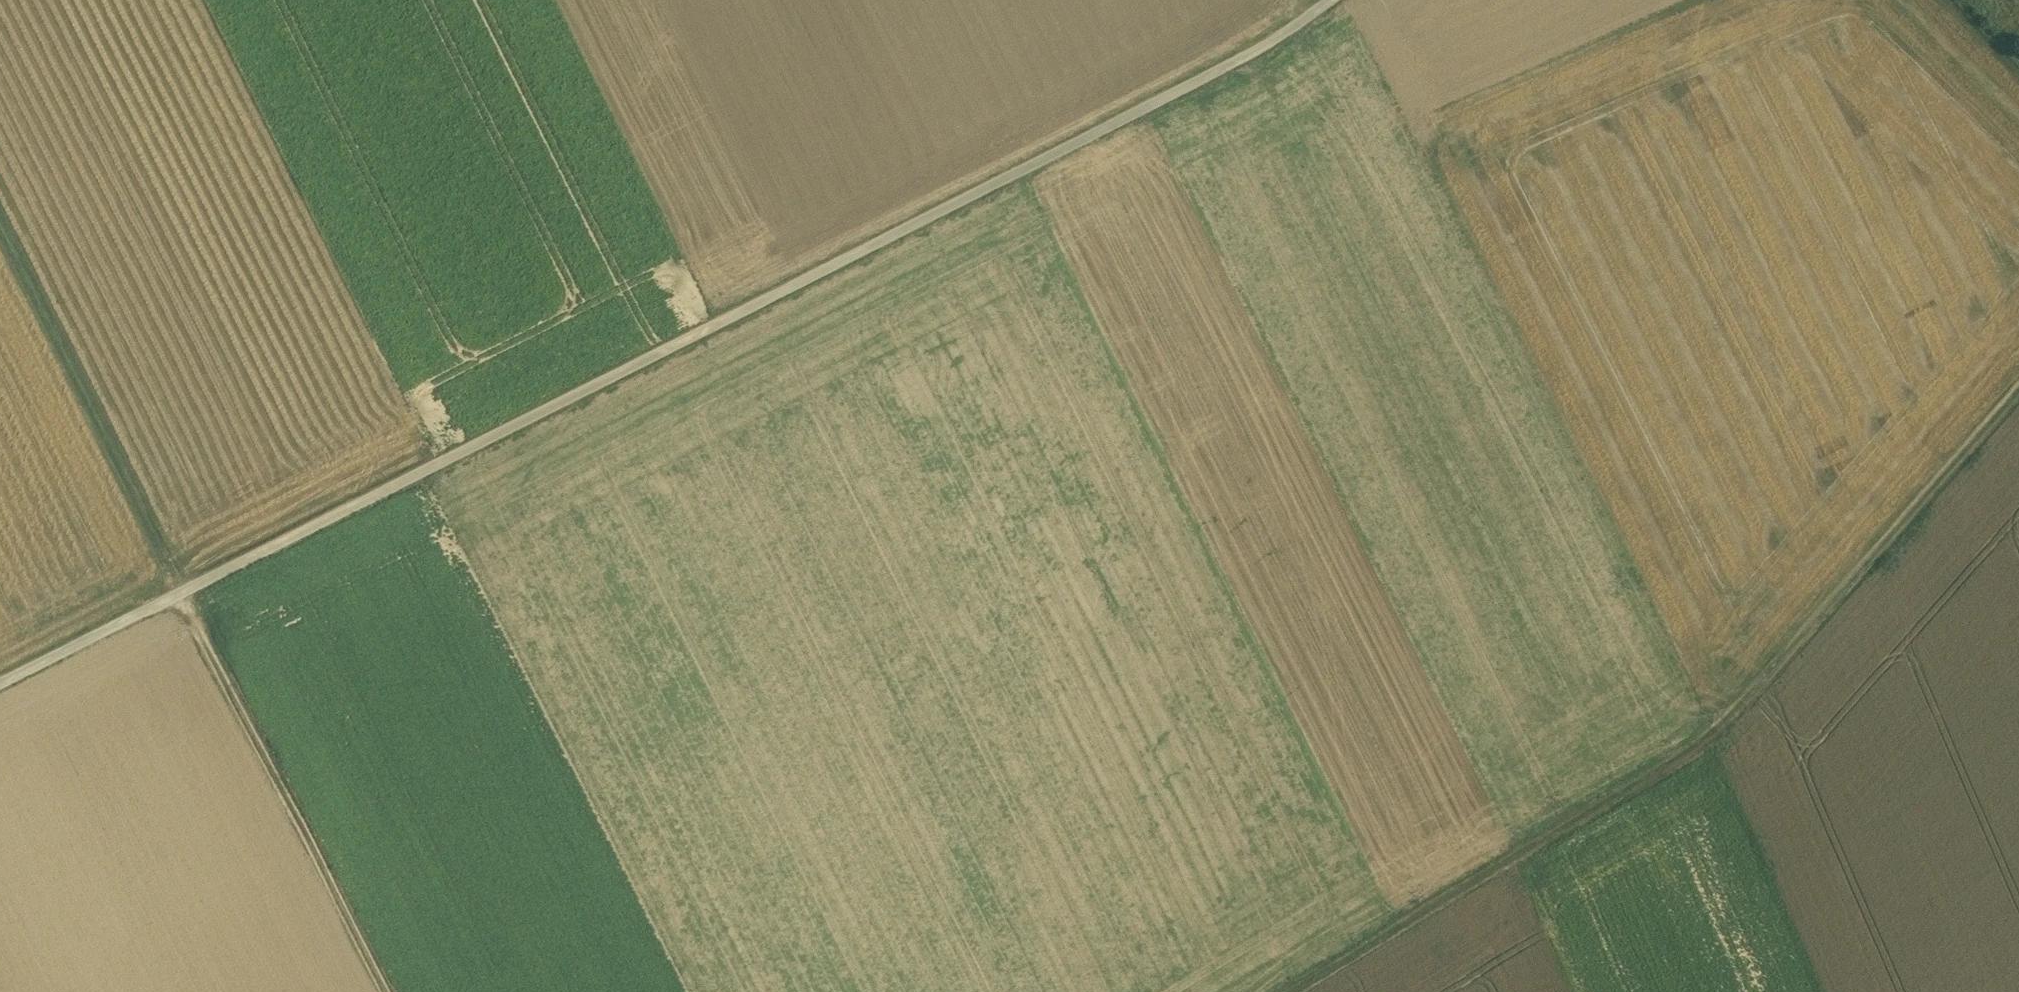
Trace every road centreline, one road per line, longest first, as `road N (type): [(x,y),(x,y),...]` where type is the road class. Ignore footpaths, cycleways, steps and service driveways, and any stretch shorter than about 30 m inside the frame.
road 1 (track): [(0,685),(1196,82),(1337,0)]
road 2 (track): [(1301,991),(1727,734),(2018,395)]
road 3 (track): [(379,991),(183,593)]
road 4 (track): [(0,255),(183,593)]

